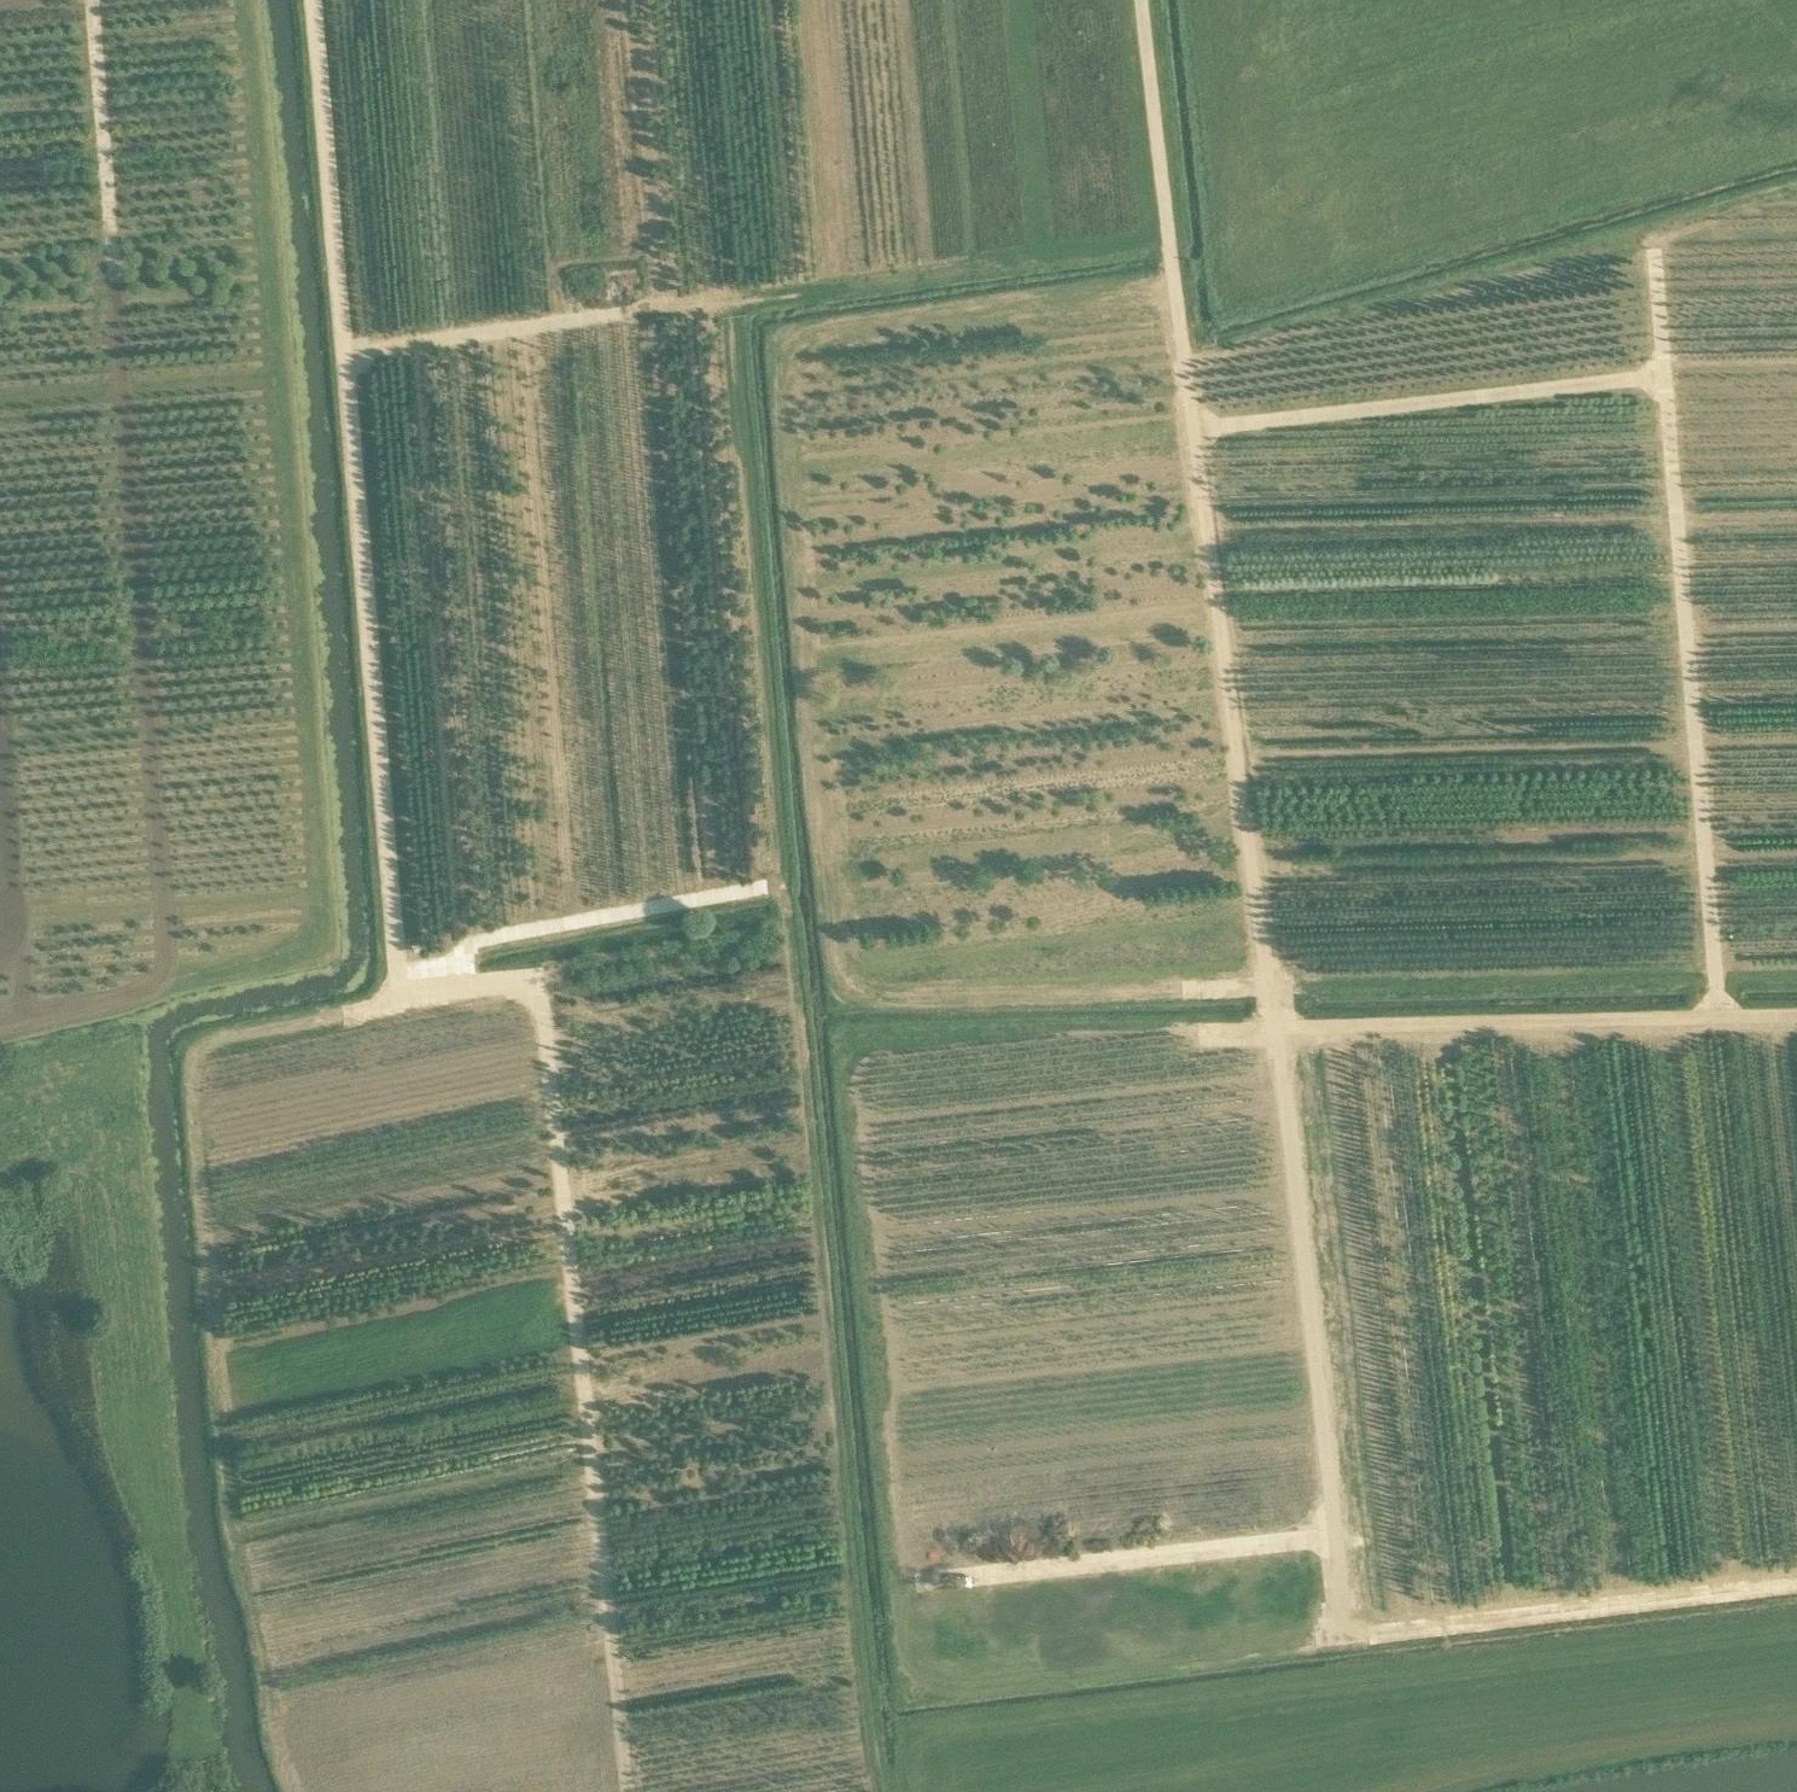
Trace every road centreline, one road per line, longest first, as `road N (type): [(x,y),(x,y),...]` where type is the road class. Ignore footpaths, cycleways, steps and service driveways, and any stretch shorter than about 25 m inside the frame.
road 1 (track): [(1796,1015),(1277,1035),(1182,373),(1140,0)]
road 2 (track): [(1277,1035),(1343,1628)]

